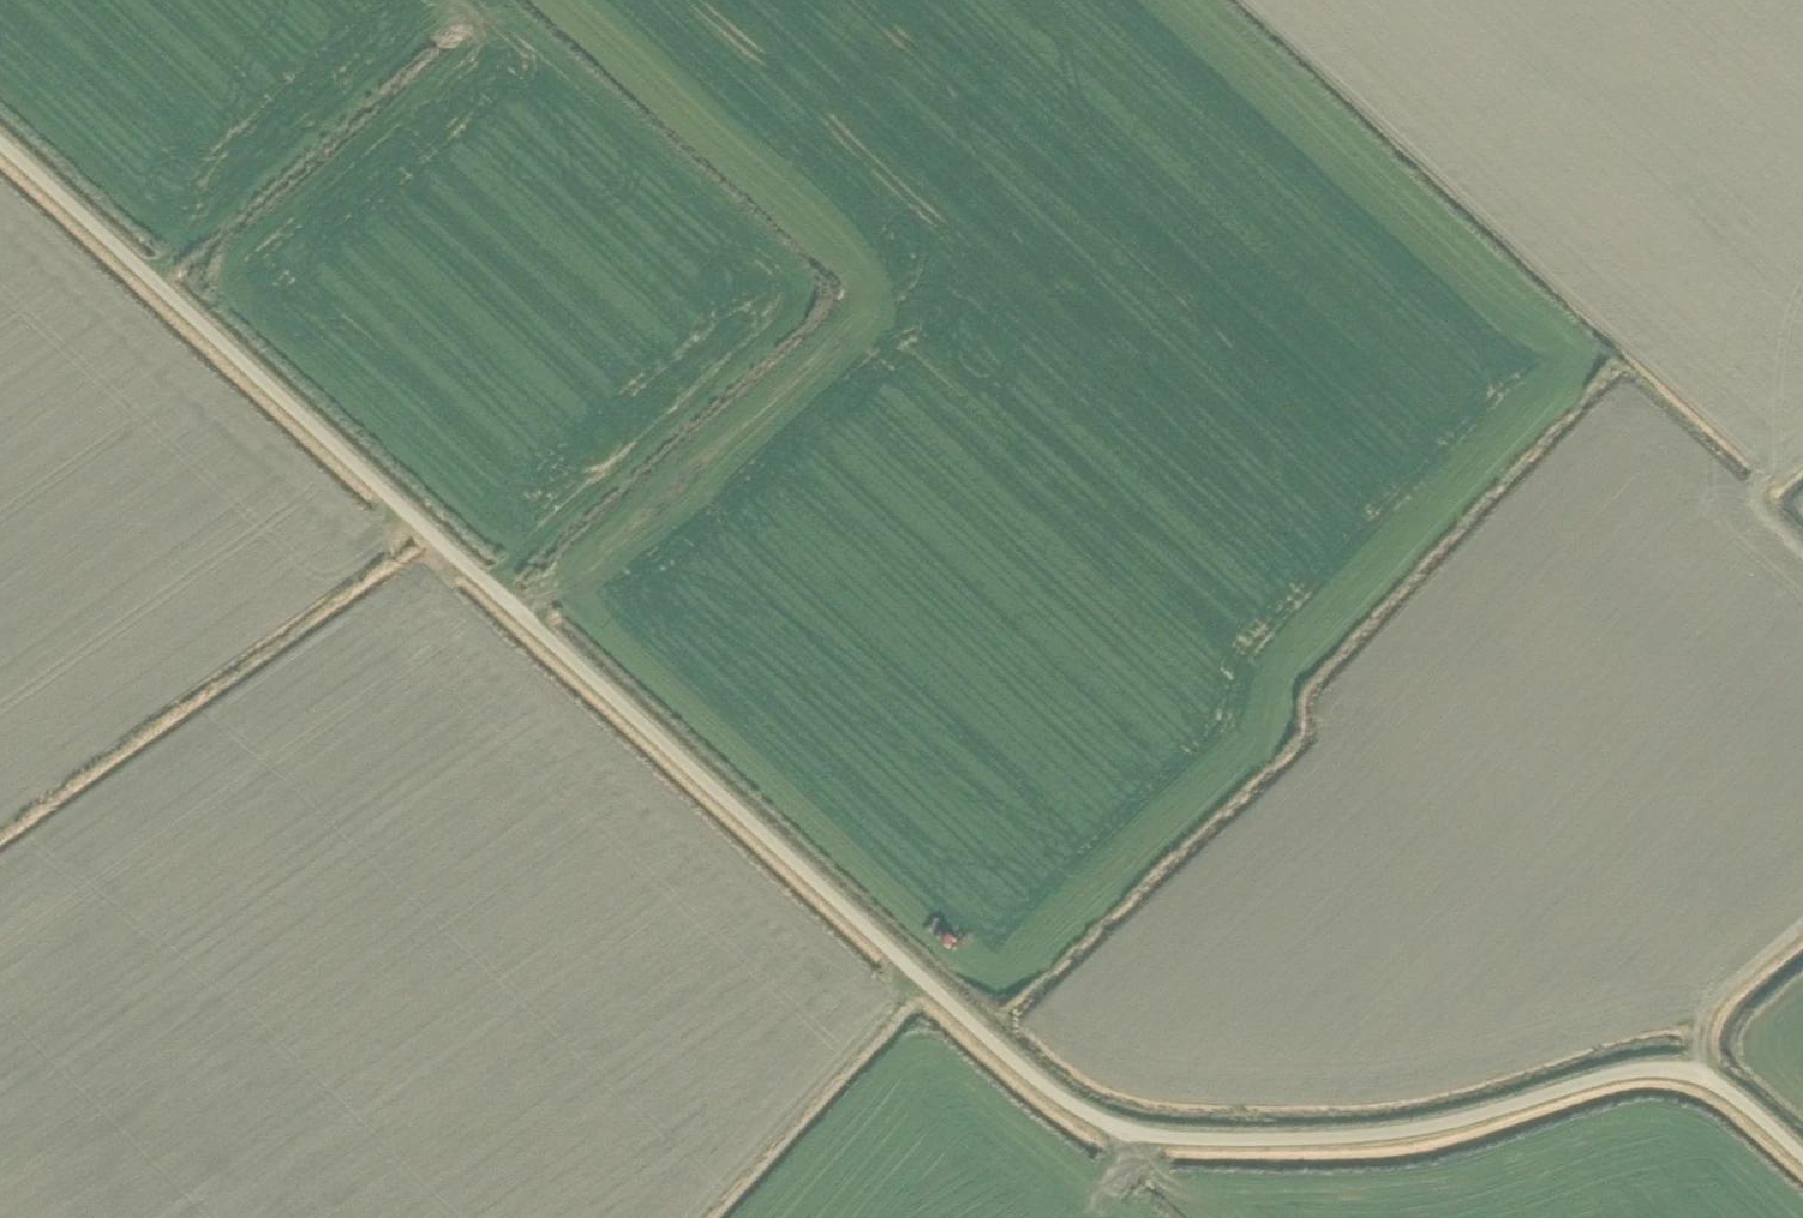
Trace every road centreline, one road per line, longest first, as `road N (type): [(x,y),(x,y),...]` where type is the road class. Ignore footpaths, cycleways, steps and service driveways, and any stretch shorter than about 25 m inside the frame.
road 1 (unclassified): [(1802,1160),(1695,1064),(1376,1141),(1142,1148),(1069,1116),(499,607),(348,458),(0,144)]

